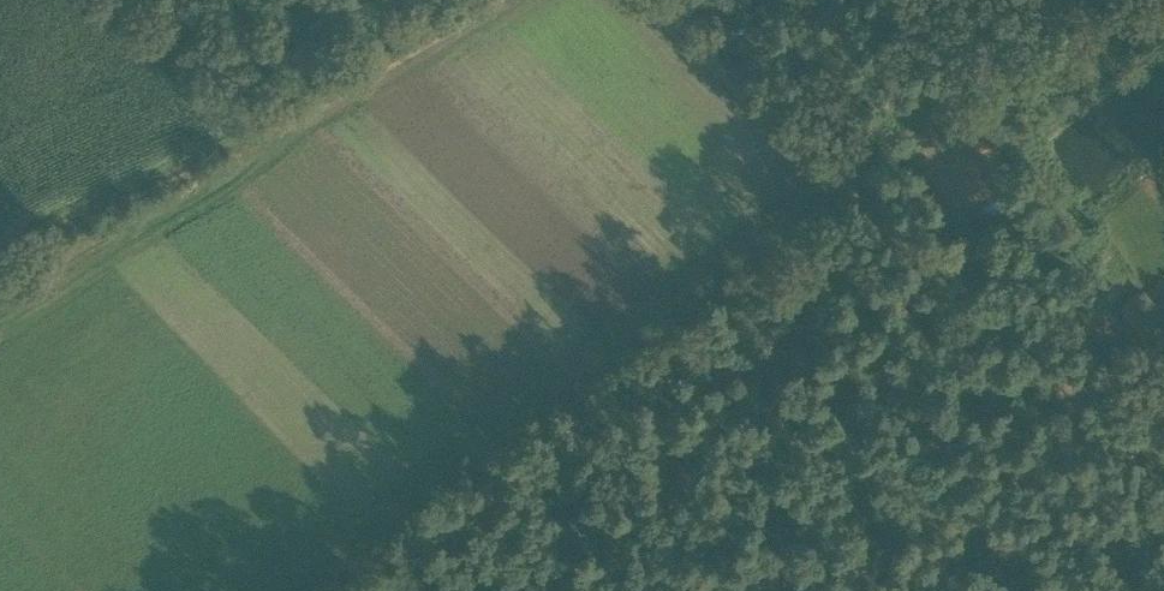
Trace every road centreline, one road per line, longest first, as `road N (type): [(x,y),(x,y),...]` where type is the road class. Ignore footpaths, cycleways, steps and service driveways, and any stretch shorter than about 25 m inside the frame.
road 1 (track): [(645,0),(1020,335),(1089,409),(1163,418)]
road 2 (track): [(499,0),(276,125),(110,192),(0,249)]

